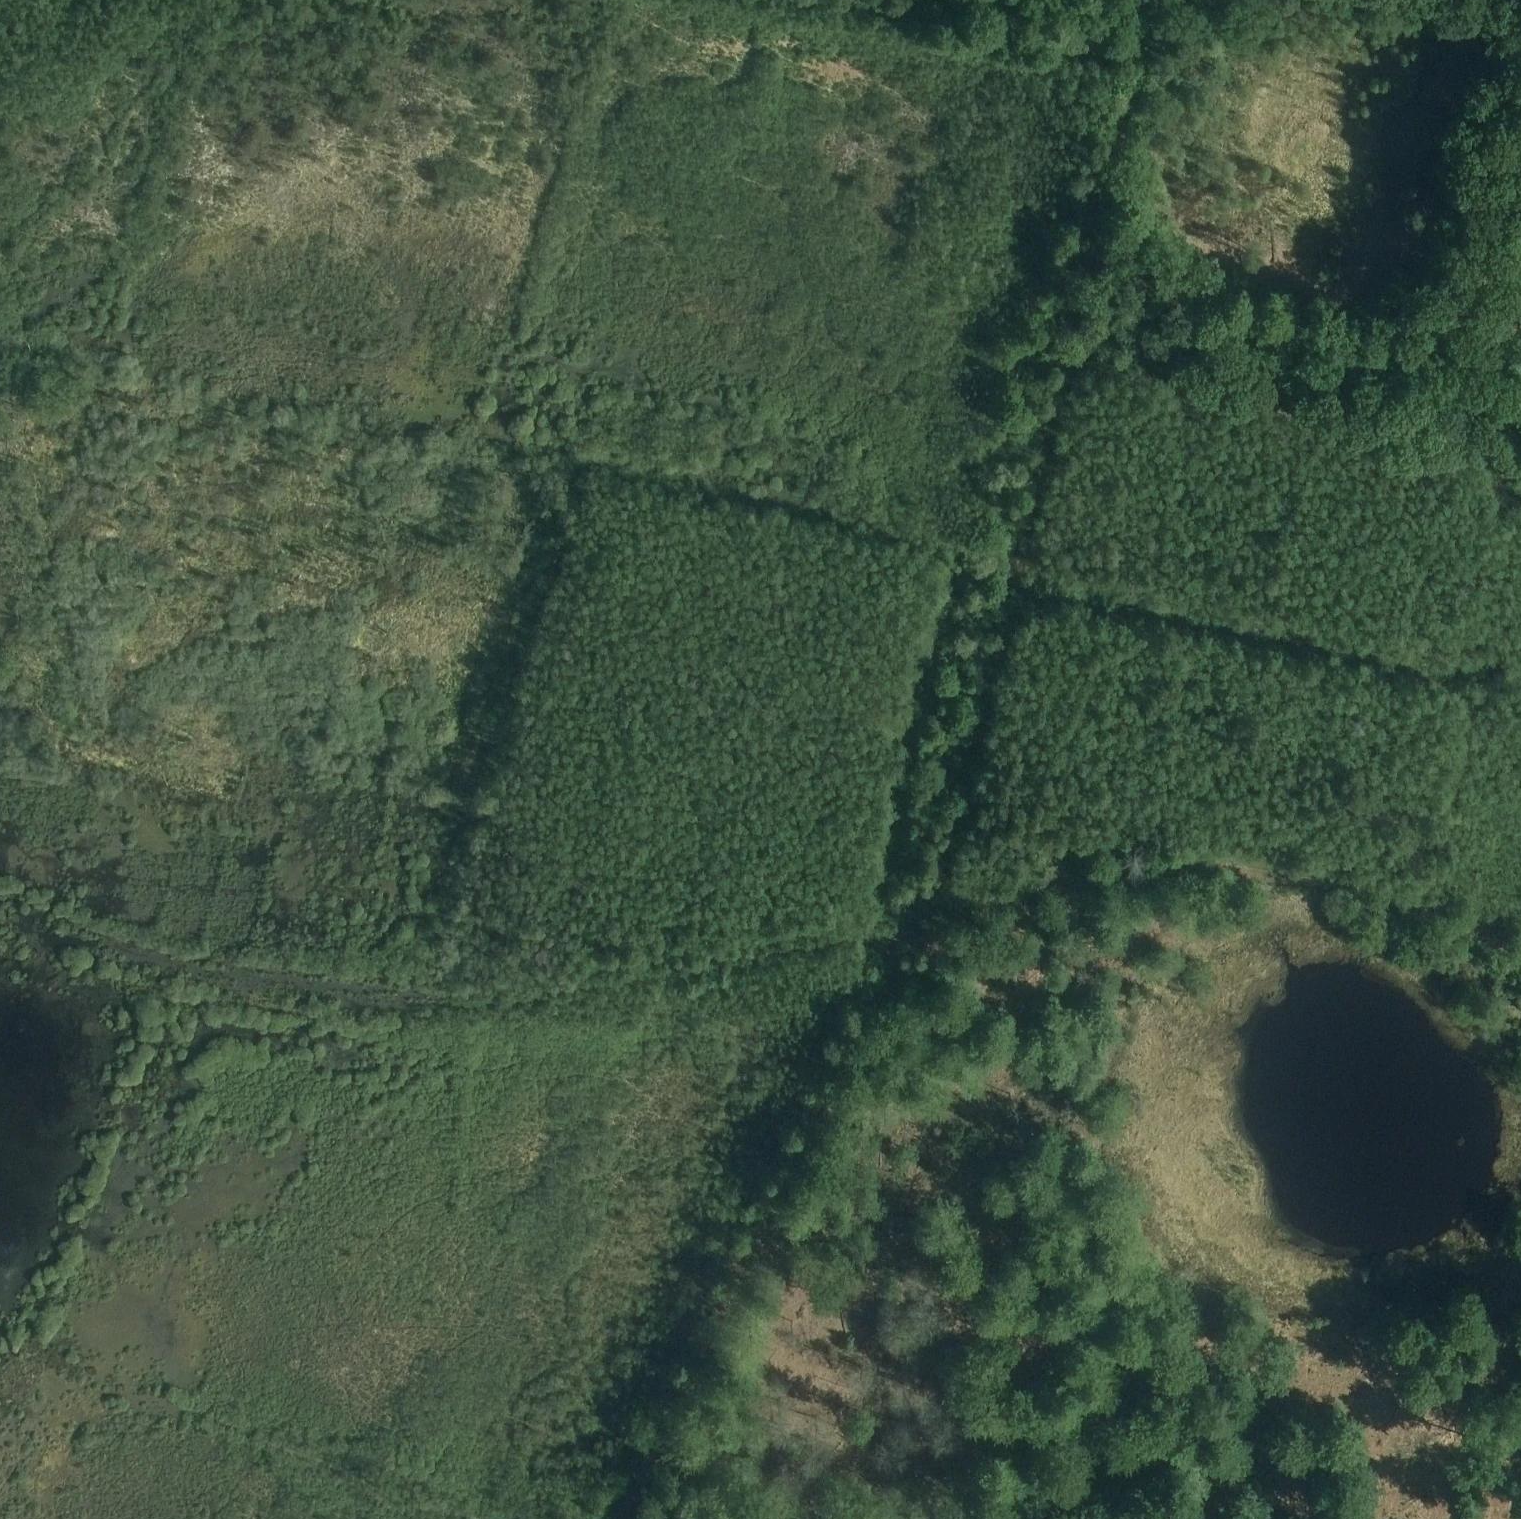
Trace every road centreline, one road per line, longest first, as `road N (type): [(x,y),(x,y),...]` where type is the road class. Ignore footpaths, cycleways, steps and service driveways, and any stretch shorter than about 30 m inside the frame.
road 1 (track): [(618,1518),(693,1384),(921,918),(1049,883),(1177,866),(1293,870),(1365,886),(1520,957)]
road 2 (track): [(1145,0),(1048,331),(1520,444)]

